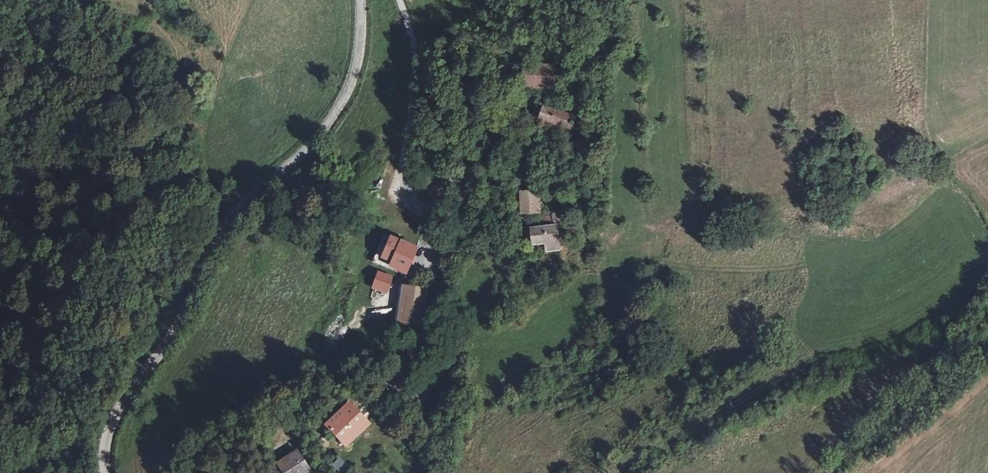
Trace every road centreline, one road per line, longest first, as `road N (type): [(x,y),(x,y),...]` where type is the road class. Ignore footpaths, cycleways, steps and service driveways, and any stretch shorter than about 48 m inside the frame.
road 1 (tertiary): [(106,472),(111,422),(187,309),(228,221),(315,145),(352,85),(362,0)]
road 2 (residential): [(400,0),(413,76),(402,190),(424,245)]
road 3 (unclassified): [(424,245),(442,300),(436,331),(382,387),(350,387)]

